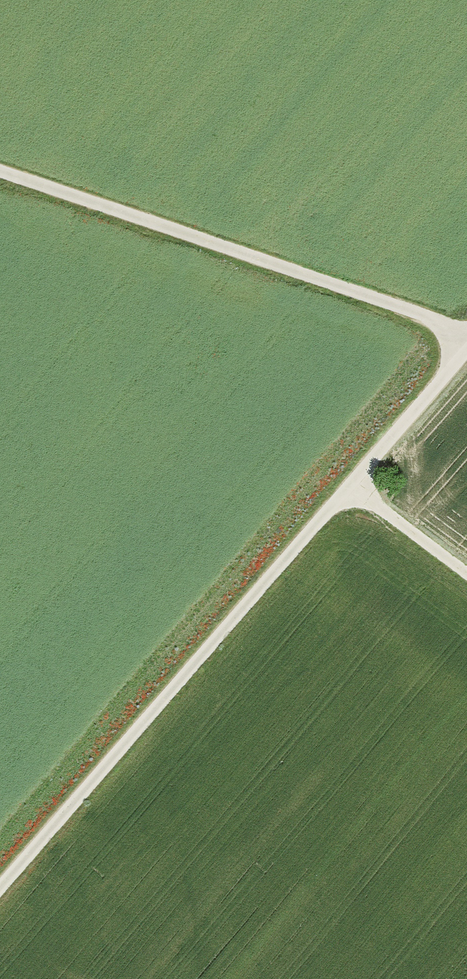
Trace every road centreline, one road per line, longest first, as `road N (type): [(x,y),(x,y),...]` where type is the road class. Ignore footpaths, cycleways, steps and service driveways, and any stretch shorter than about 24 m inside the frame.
road 1 (track): [(466,363),(0,901)]
road 2 (track): [(0,168),(466,325)]
road 3 (track): [(359,488),(466,568)]

